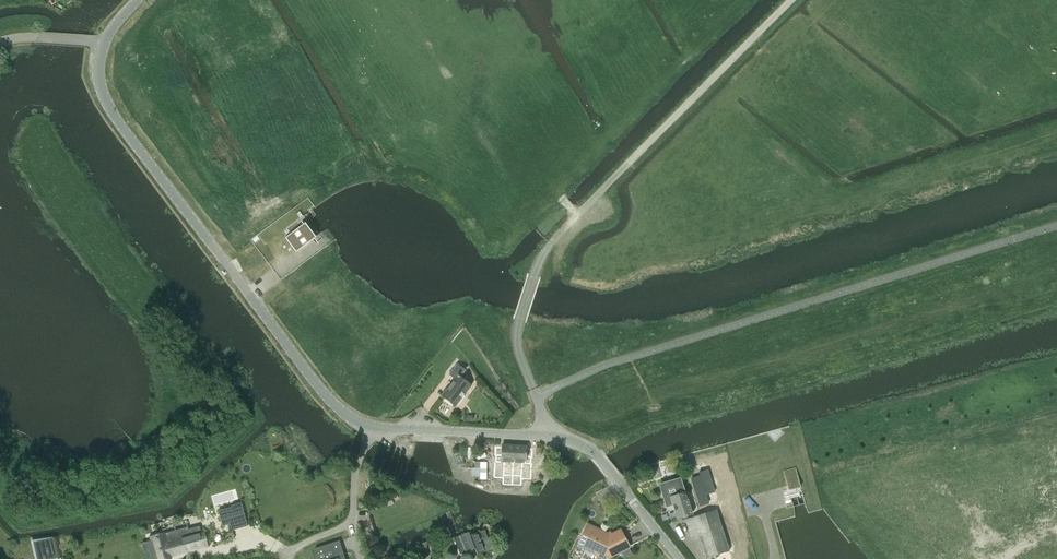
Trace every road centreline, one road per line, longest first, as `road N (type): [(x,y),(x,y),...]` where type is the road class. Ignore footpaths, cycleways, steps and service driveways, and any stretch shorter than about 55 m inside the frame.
road 1 (unclassified): [(542,435),(372,429),(325,395),(115,117),(100,85),(103,42)]
road 2 (track): [(583,207),(790,0)]
road 3 (unclassified): [(542,435),(517,329),(539,259),(577,214)]

